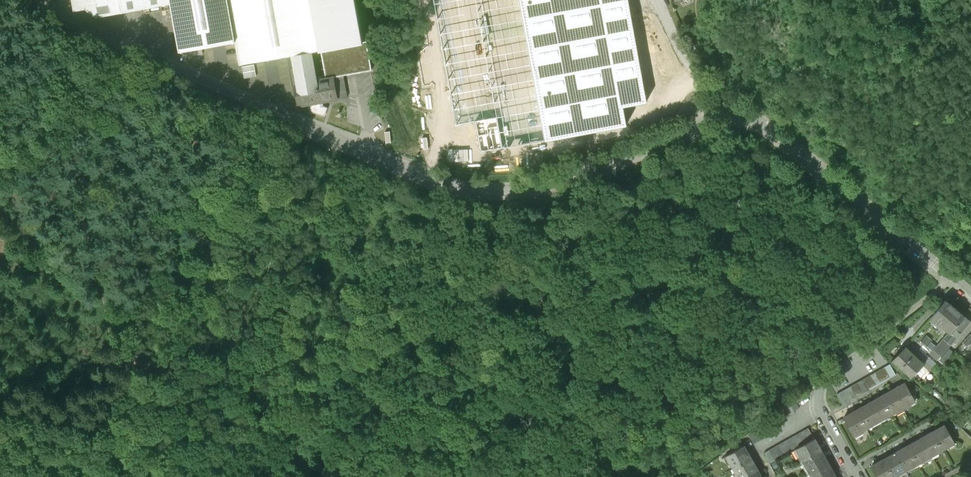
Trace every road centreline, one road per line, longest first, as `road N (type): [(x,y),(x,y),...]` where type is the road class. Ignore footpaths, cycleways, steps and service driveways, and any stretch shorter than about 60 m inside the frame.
road 1 (unclassified): [(41,0),(352,145),(471,189),(530,187),(732,115)]
road 2 (unclassified): [(732,115),(768,129),(952,279)]
road 3 (residential): [(857,476),(819,406),(821,384),(952,279)]
road 4 (unclassified): [(653,0),(732,115)]

